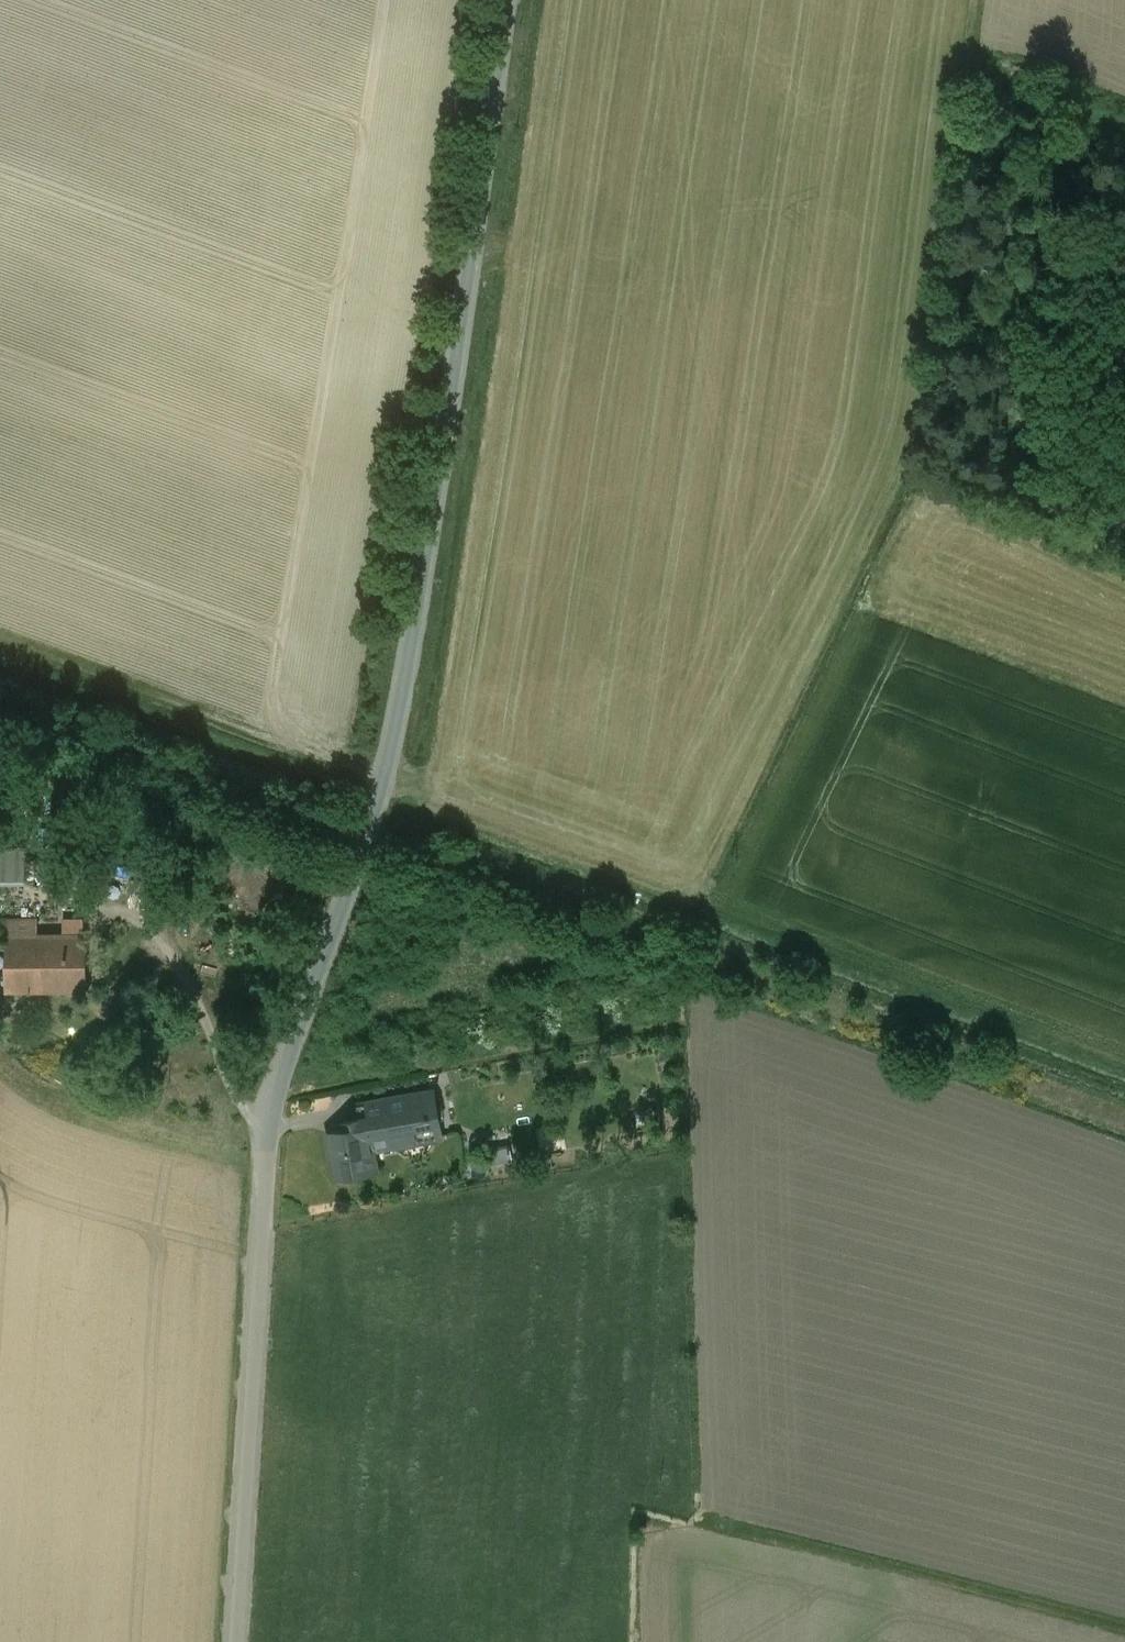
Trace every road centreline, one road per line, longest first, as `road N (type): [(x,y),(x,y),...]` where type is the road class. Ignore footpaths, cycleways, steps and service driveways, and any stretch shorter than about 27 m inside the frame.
road 1 (unclassified): [(237,1641),(271,1124),(373,788),(496,0)]
road 2 (track): [(693,1516),(1124,1627)]

